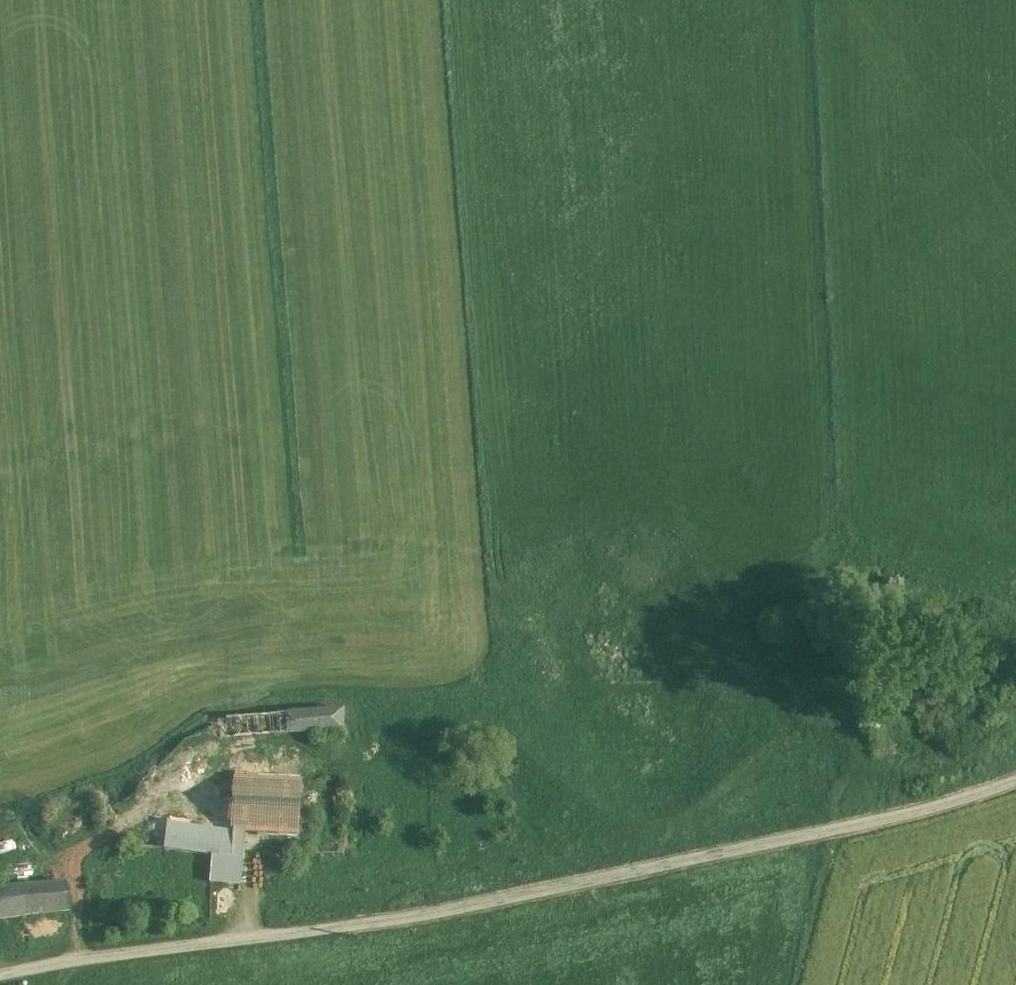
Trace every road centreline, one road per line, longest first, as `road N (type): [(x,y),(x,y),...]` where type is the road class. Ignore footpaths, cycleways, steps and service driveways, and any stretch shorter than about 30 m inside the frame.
road 1 (track): [(1015,778),(815,837),(529,895),(0,979)]

